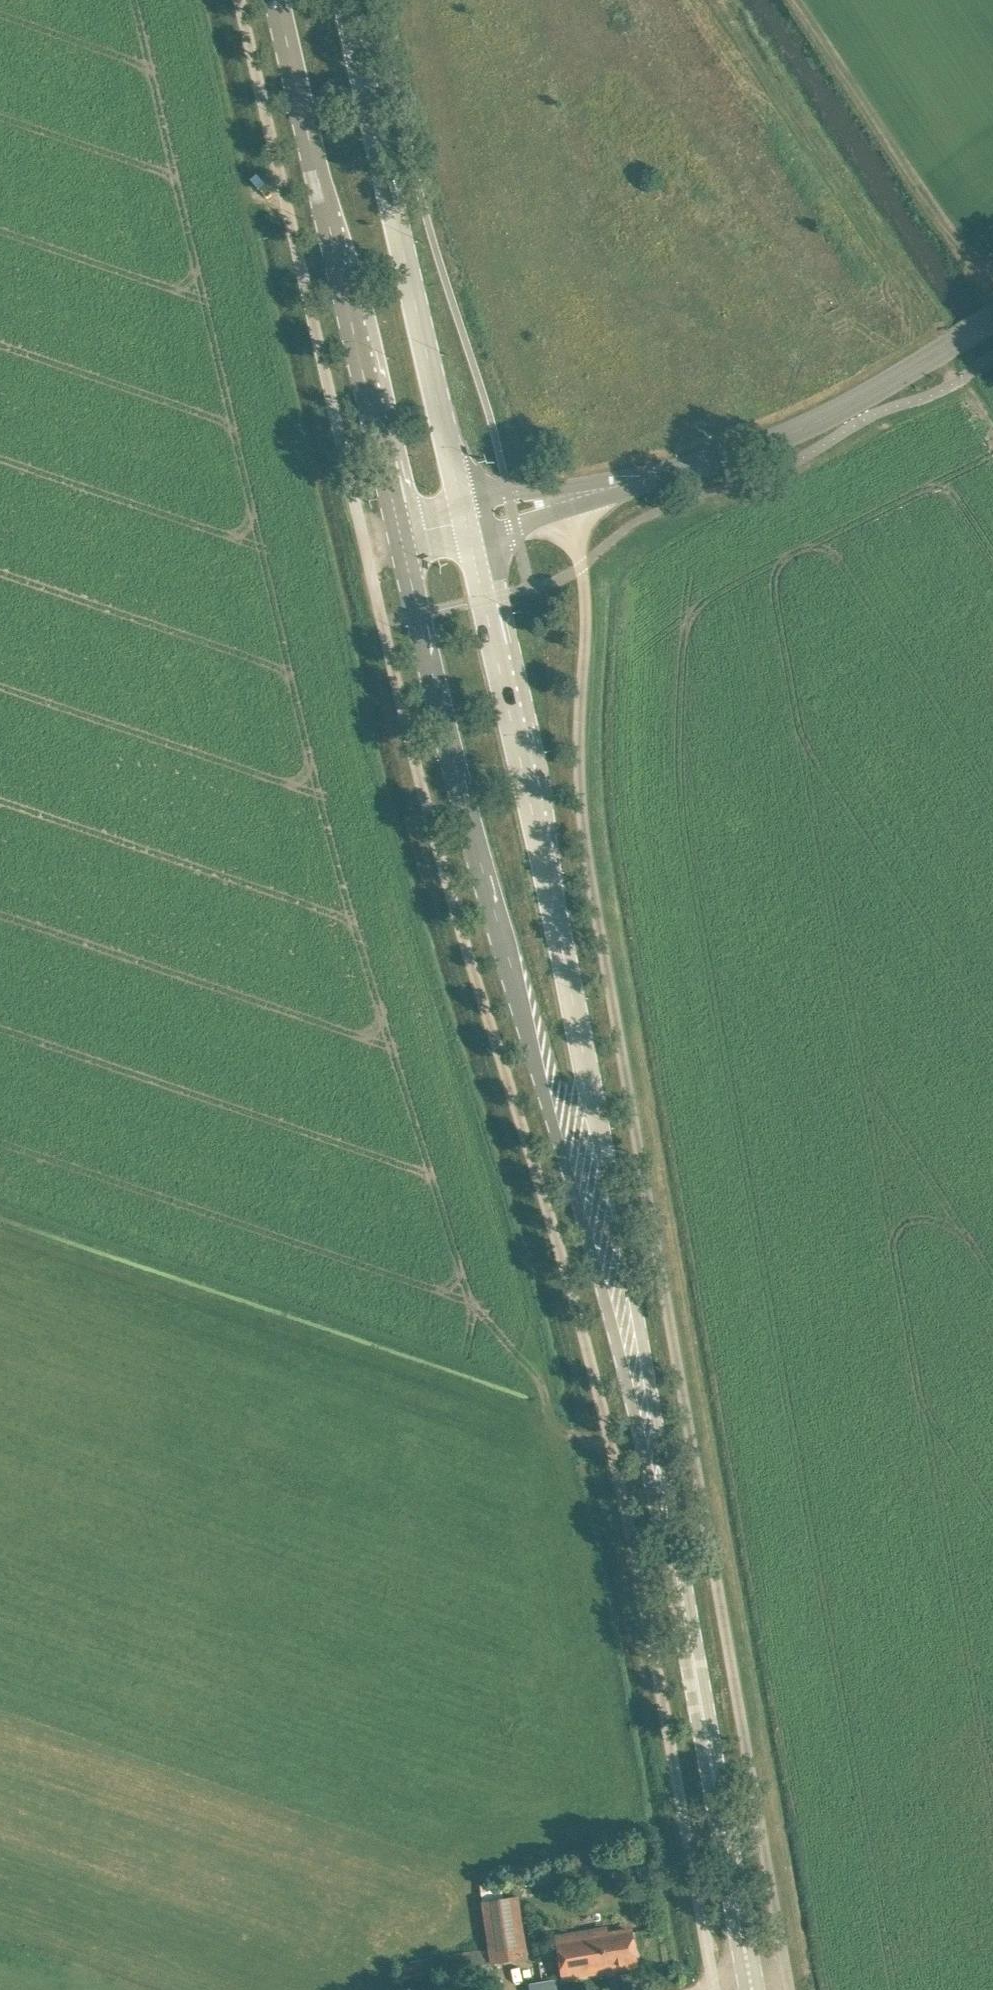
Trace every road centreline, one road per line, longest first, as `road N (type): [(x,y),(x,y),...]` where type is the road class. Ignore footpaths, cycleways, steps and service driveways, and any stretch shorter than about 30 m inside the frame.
road 1 (unclassified): [(575,497),(586,619),(580,764),(591,877),(789,1981)]
road 2 (unclassified): [(714,1989),(616,1463),(419,782),(366,548)]
road 3 (primary): [(402,540),(518,987),(621,1302)]
road 4 (primary): [(621,1302),(592,1087),(469,535)]
road 5 (primary): [(752,1987),(621,1302)]
road 6 (unclassified): [(366,548),(240,0)]
road 7 (primary): [(277,0),(402,540)]
road 8 (primary): [(461,503),(346,0)]
road 9 (tertiary): [(575,497),(776,438),(862,400),(992,318)]
road 10 (track): [(992,276),(806,0)]

